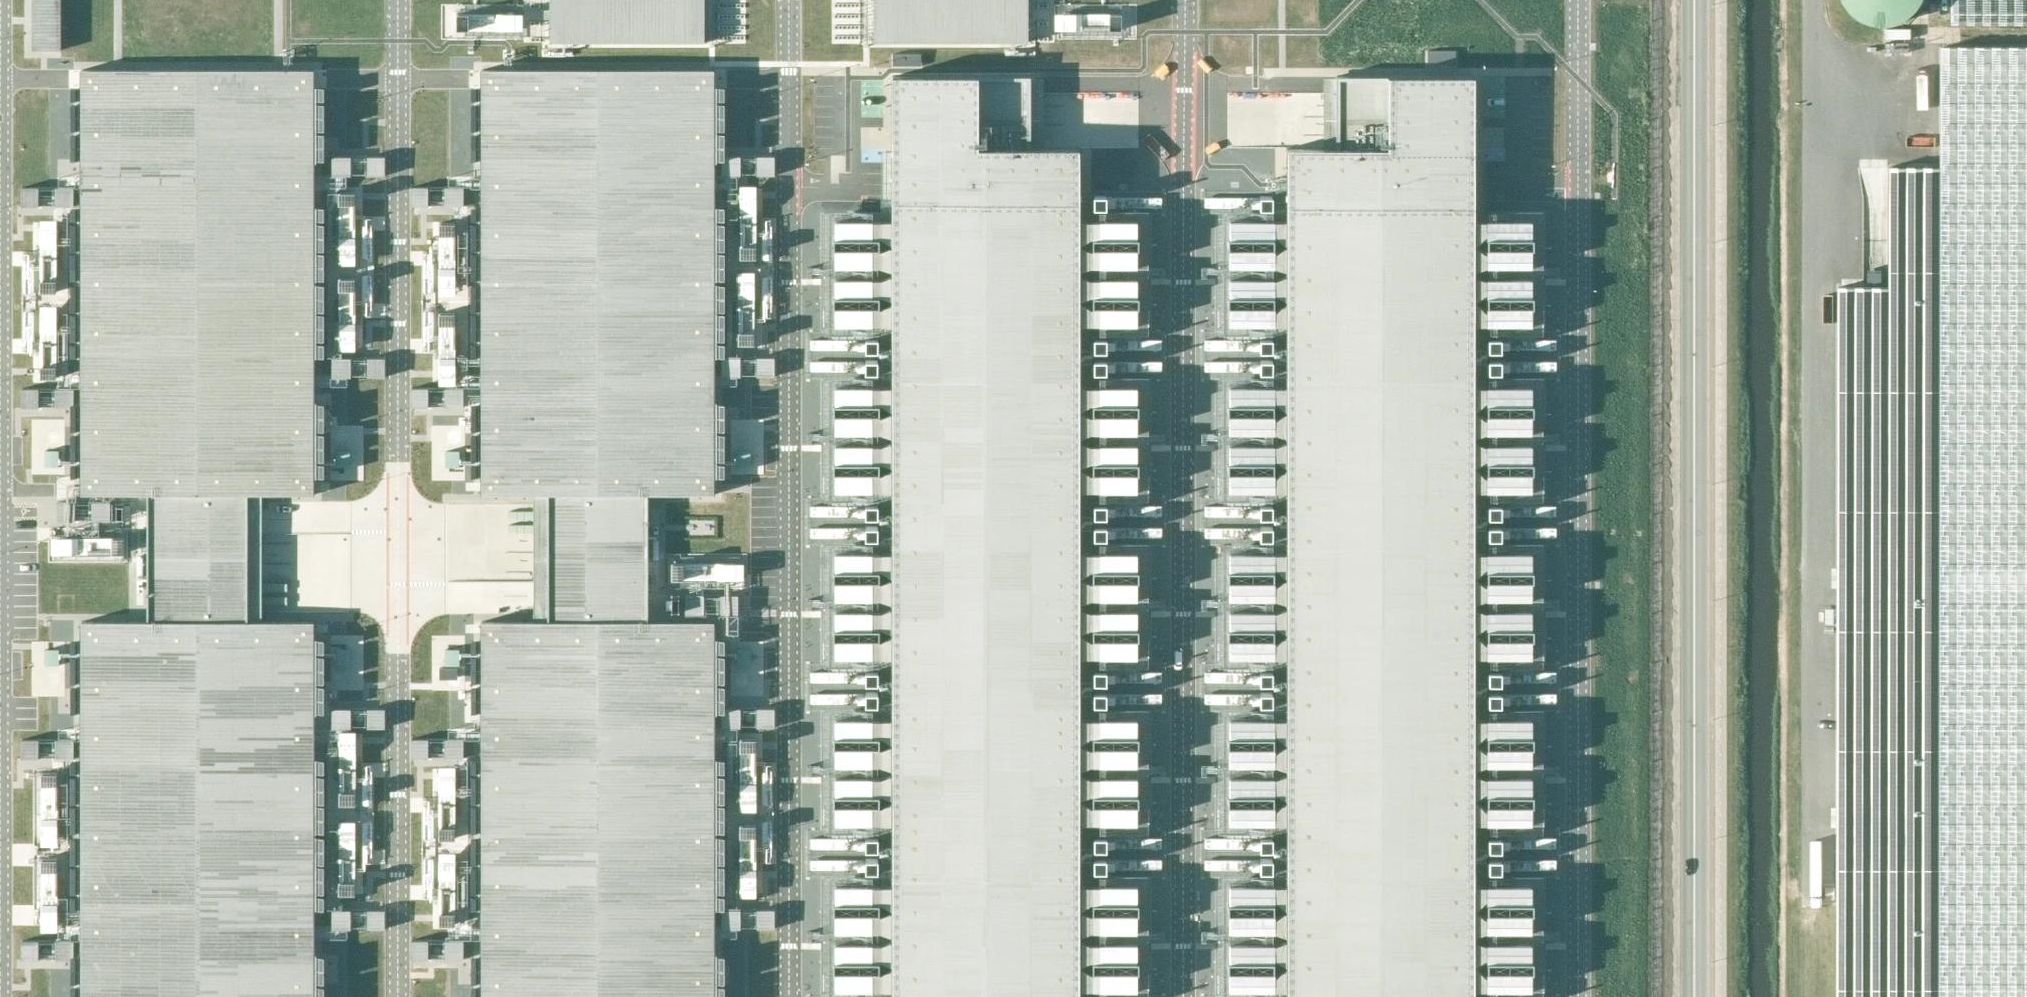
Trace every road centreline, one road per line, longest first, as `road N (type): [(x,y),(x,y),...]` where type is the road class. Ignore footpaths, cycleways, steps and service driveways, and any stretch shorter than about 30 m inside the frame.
road 1 (tertiary): [(1695,0),(1696,996)]

